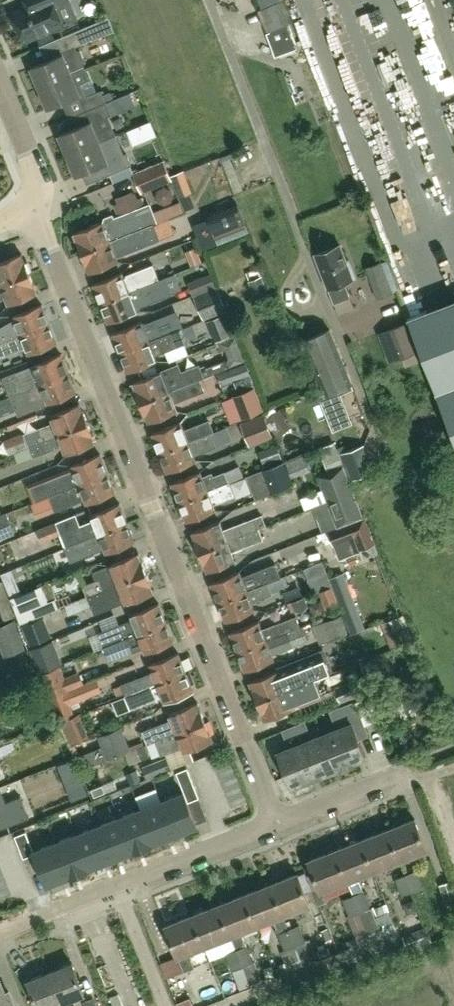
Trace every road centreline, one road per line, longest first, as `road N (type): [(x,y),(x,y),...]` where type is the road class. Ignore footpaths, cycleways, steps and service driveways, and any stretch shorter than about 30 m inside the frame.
road 1 (residential): [(276,823),(36,206)]
road 2 (residential): [(0,931),(276,823)]
road 3 (residential): [(276,823),(406,767)]
road 4 (residential): [(36,206),(33,164),(0,83)]

